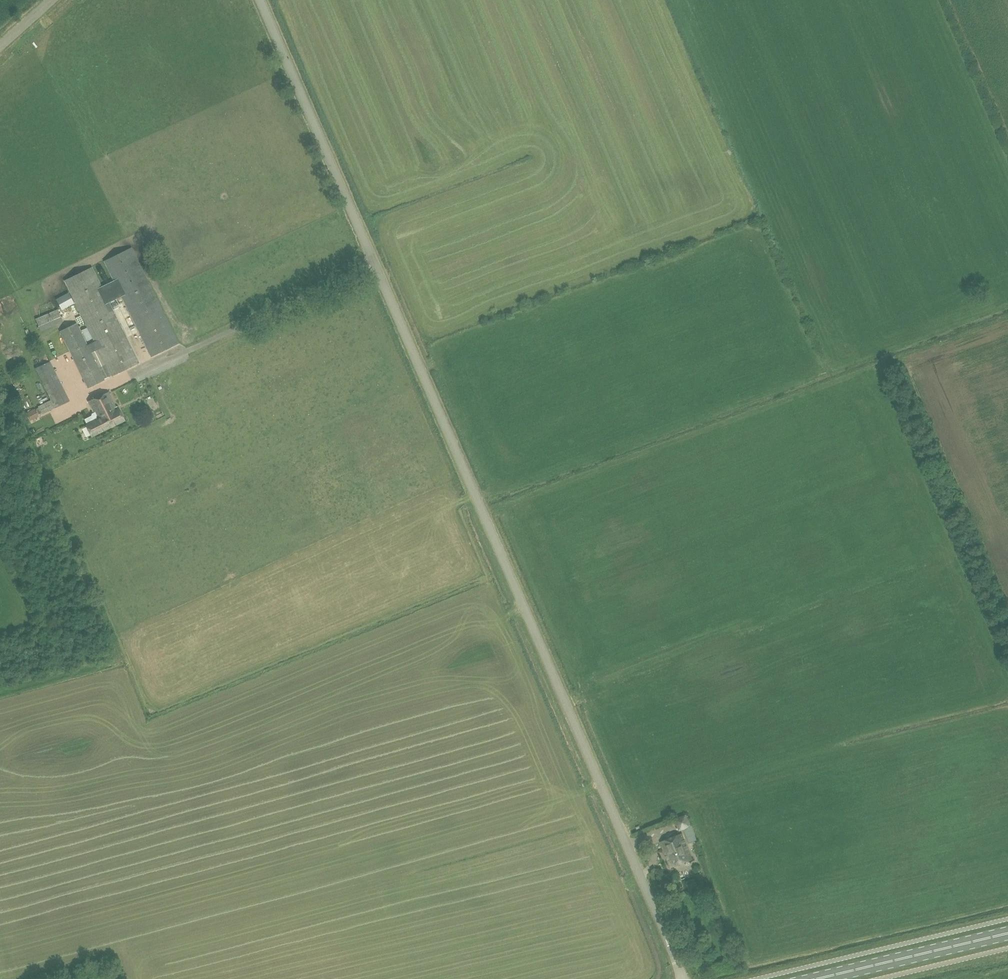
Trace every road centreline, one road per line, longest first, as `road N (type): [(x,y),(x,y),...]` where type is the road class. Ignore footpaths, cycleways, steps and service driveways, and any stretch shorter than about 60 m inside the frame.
road 1 (unclassified): [(682,978),(377,267)]
road 2 (unclassified): [(377,267),(260,0)]
road 3 (unclassified): [(193,351),(377,267)]
road 4 (primary): [(818,978),(1007,934)]

